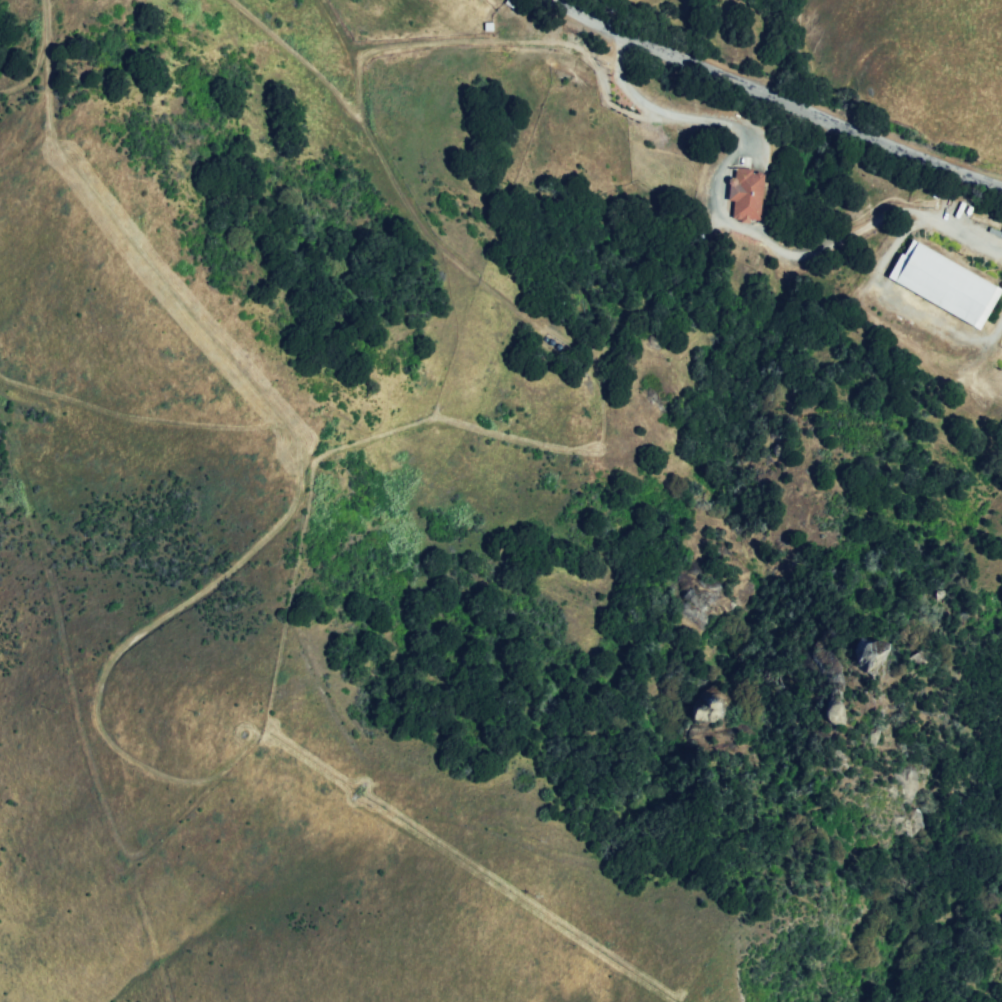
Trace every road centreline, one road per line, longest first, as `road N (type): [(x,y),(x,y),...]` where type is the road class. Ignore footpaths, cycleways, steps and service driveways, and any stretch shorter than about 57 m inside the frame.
road 1 (tertiary): [(554,0),(759,94),(1001,186)]

